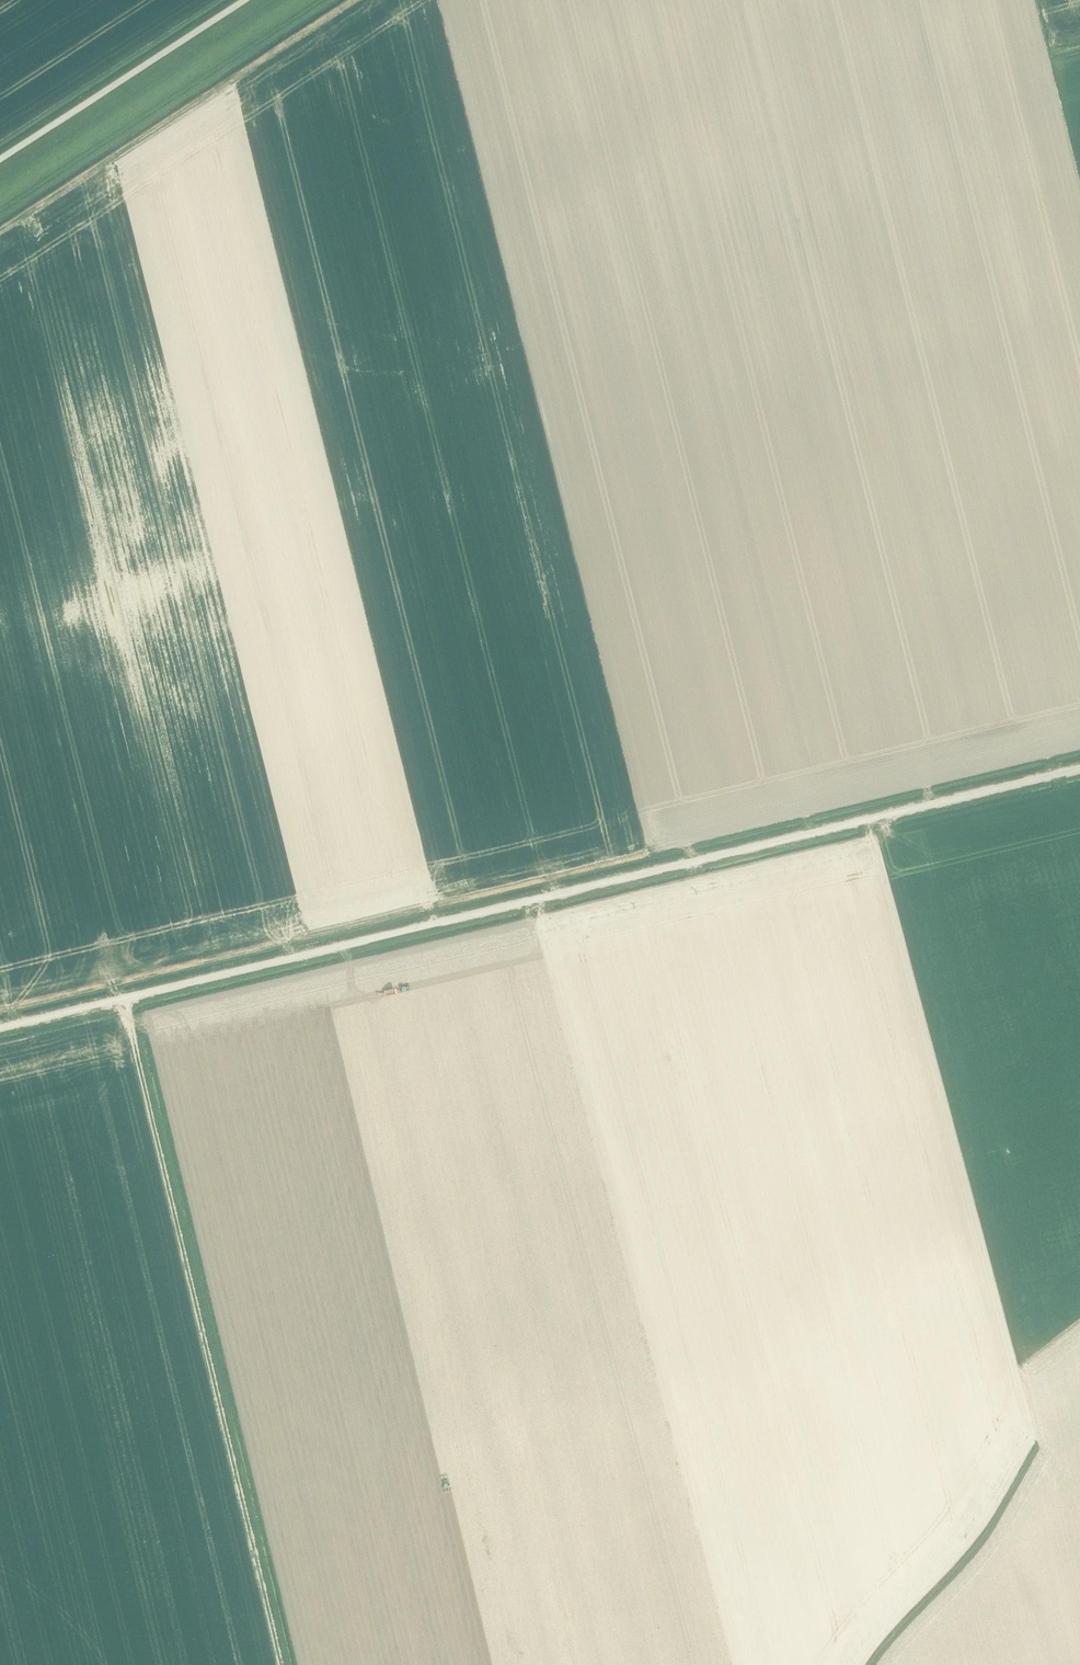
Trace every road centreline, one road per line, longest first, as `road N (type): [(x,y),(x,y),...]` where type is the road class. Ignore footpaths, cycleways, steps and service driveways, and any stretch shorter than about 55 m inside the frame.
road 1 (unclassified): [(0,1026),(1079,765)]
road 2 (unclassified): [(0,160),(244,0)]

